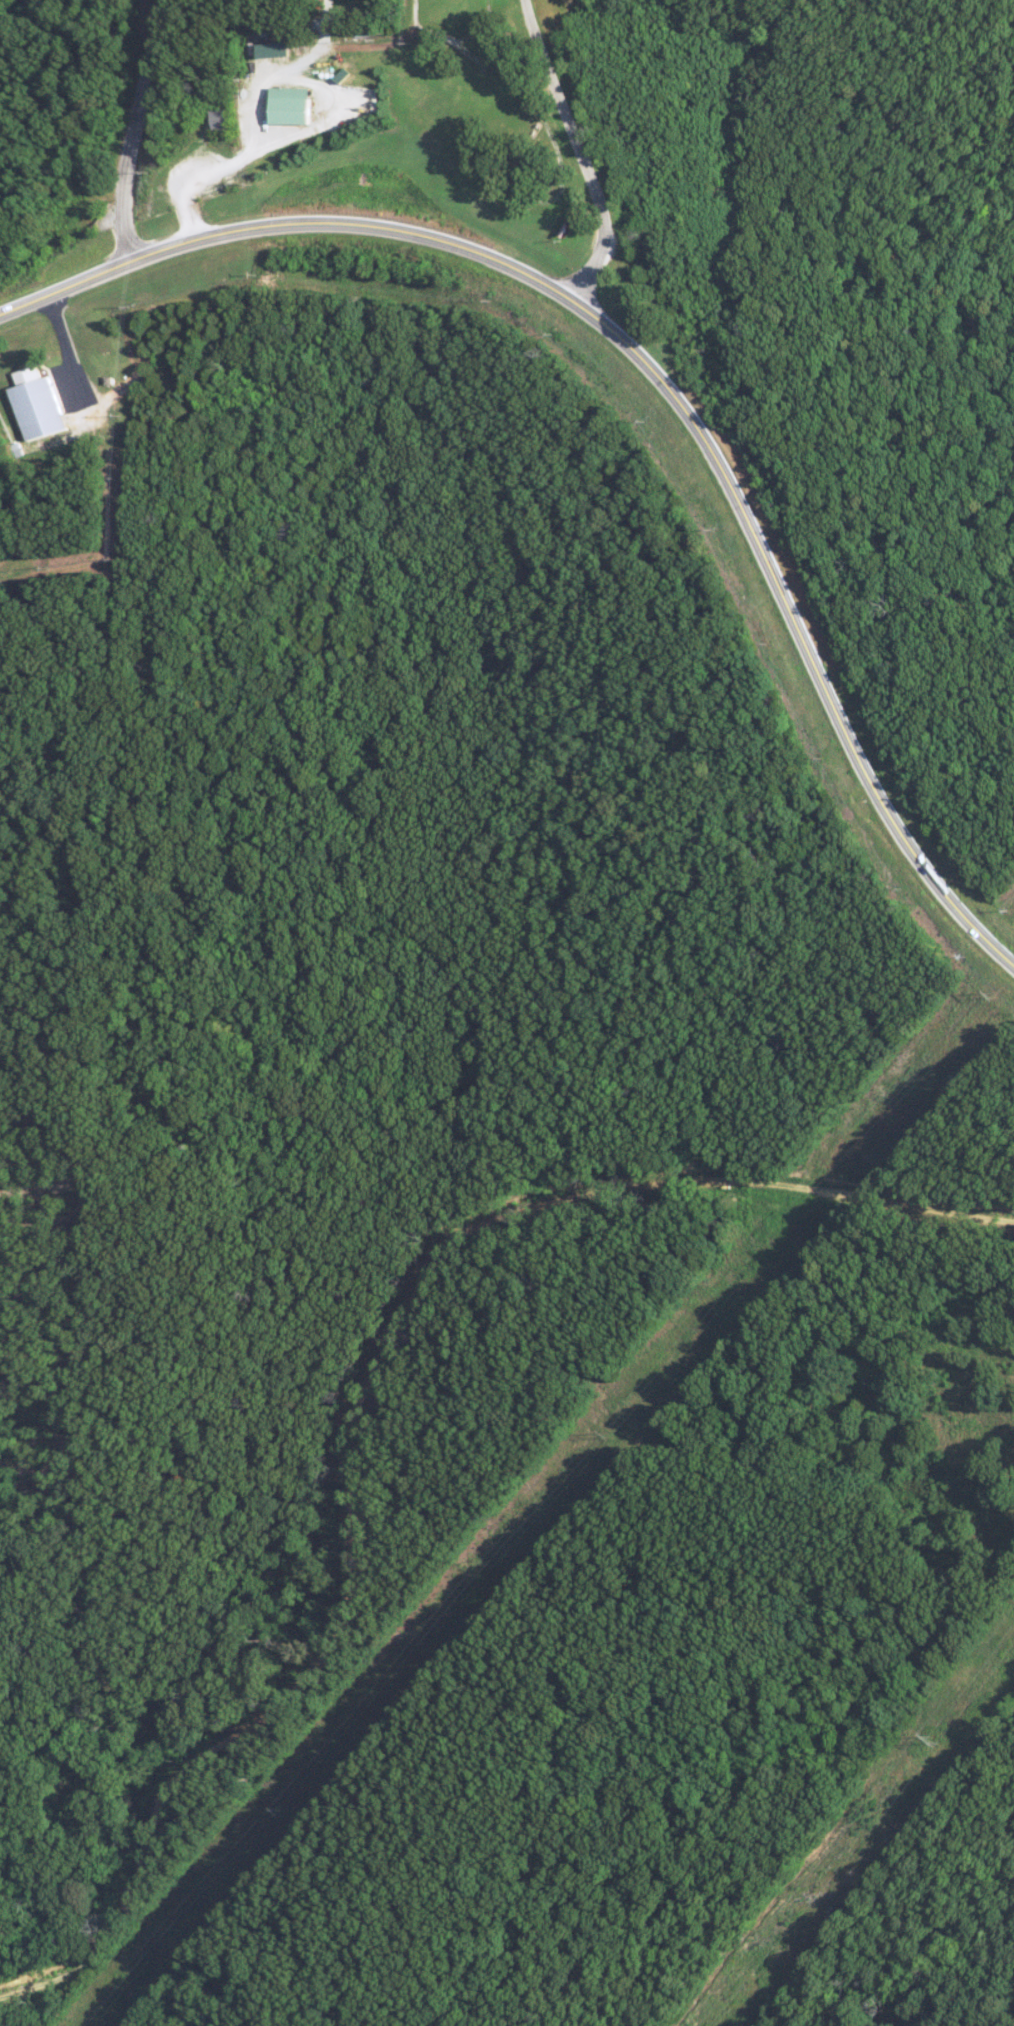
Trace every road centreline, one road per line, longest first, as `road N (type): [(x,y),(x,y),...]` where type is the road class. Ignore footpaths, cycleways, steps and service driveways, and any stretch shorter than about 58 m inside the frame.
road 1 (secondary): [(0,312),(212,234),(301,221),(429,236),(471,248),(564,296),(650,365),(692,421),(729,481),(872,788),(911,852),(1013,966)]
road 2 (residential): [(133,261),(129,187),(151,0)]

